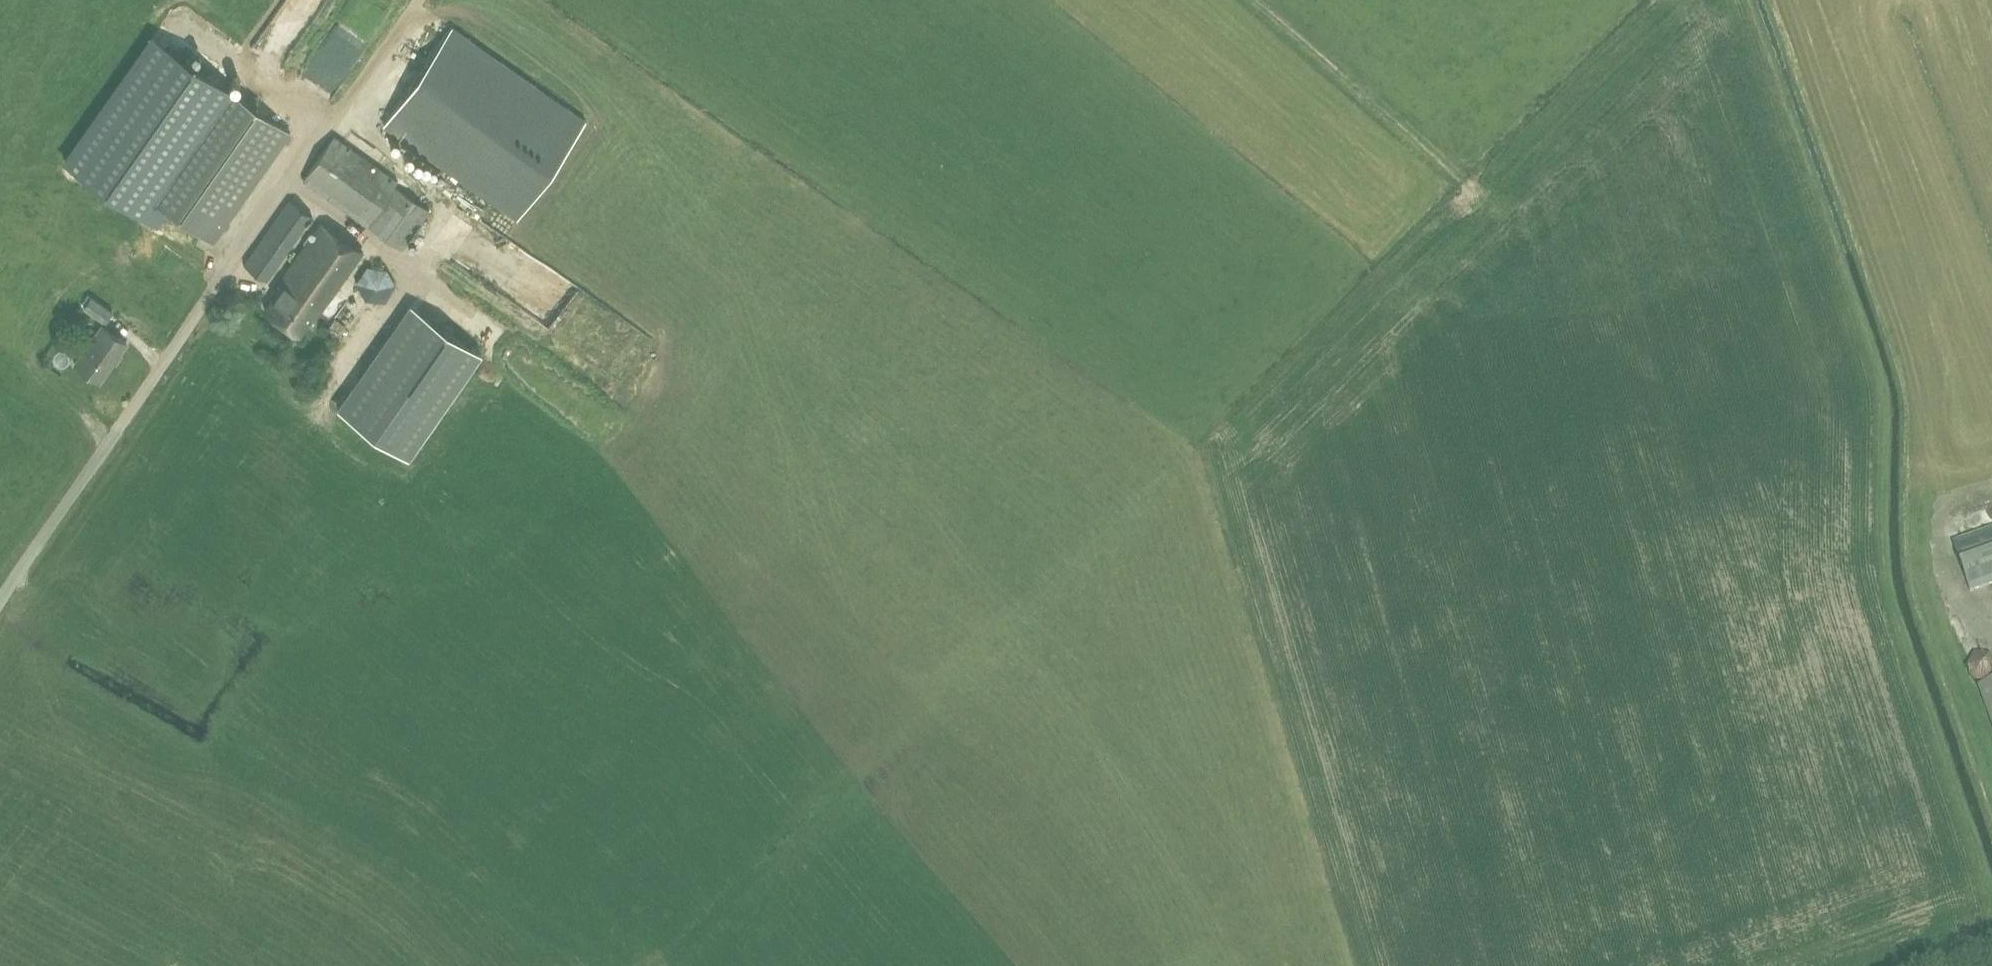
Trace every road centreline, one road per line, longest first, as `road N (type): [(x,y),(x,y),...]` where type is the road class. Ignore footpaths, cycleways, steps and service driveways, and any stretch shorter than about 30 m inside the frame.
road 1 (unclassified): [(0,599),(420,0)]

